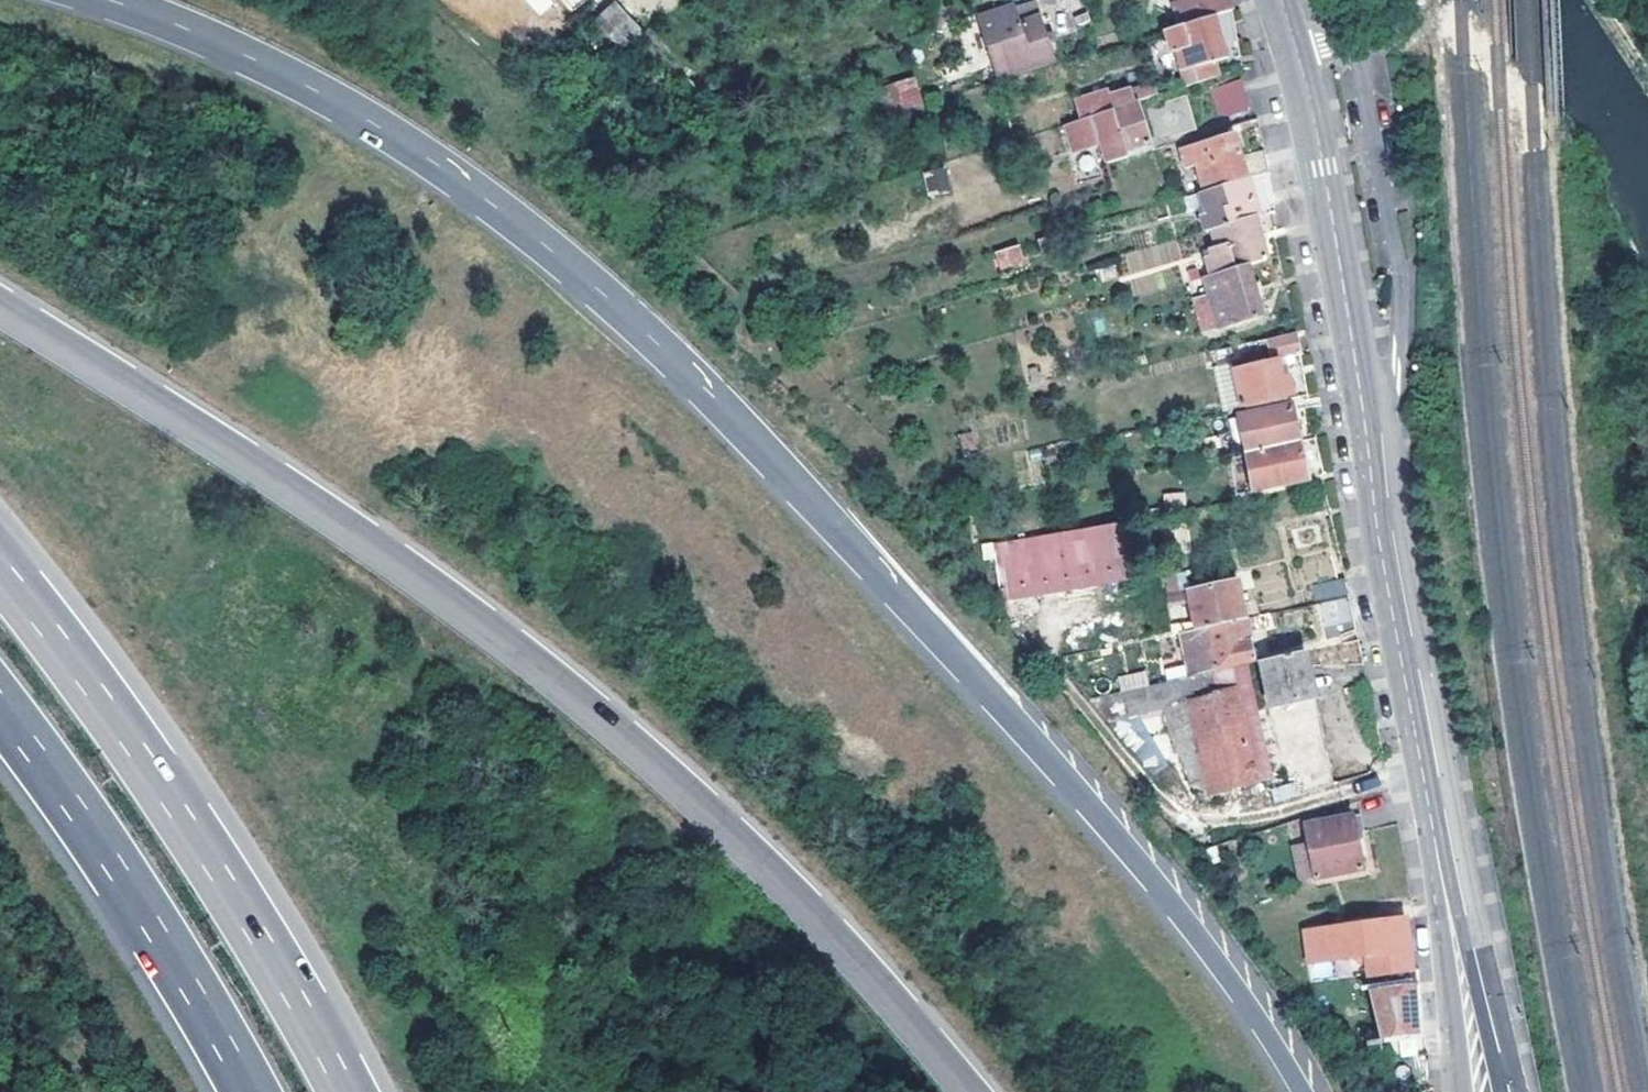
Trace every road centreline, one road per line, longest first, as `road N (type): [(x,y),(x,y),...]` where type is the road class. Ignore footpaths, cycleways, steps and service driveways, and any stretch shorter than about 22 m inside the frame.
road 1 (motorway): [(96,0),(160,21),(373,127),(528,236),(645,335),(741,429),(1102,825),(1236,993),(1299,1091)]
road 2 (motorway): [(967,1091),(730,839),(555,684),(347,533),(0,312)]
road 3 (motorway): [(347,1091),(170,799),(0,569)]
road 4 (motorway): [(0,713),(115,869),(250,1091)]
road 5 (secondary): [(1298,56),(1368,439)]
road 6 (secondary): [(1429,806),(1368,439)]
road 7 (secondary): [(1500,1091),(1429,806)]
road 8 (secondary): [(1429,806),(1459,1091)]

